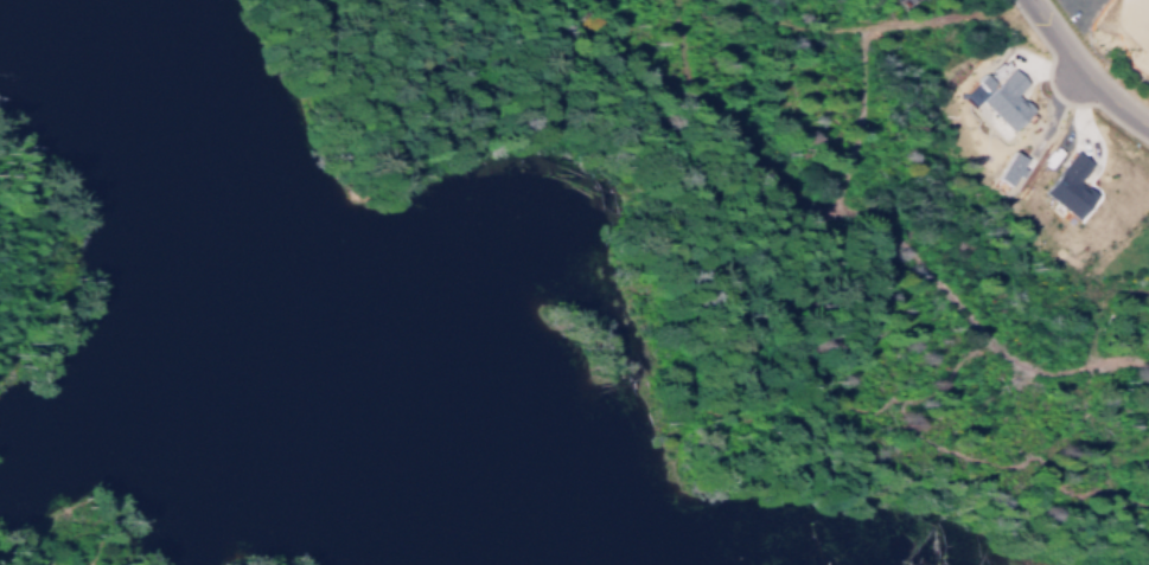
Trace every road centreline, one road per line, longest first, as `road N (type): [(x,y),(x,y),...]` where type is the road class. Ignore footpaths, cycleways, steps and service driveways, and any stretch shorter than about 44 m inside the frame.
road 1 (residential): [(1148,122),(1083,66),(1033,0)]

